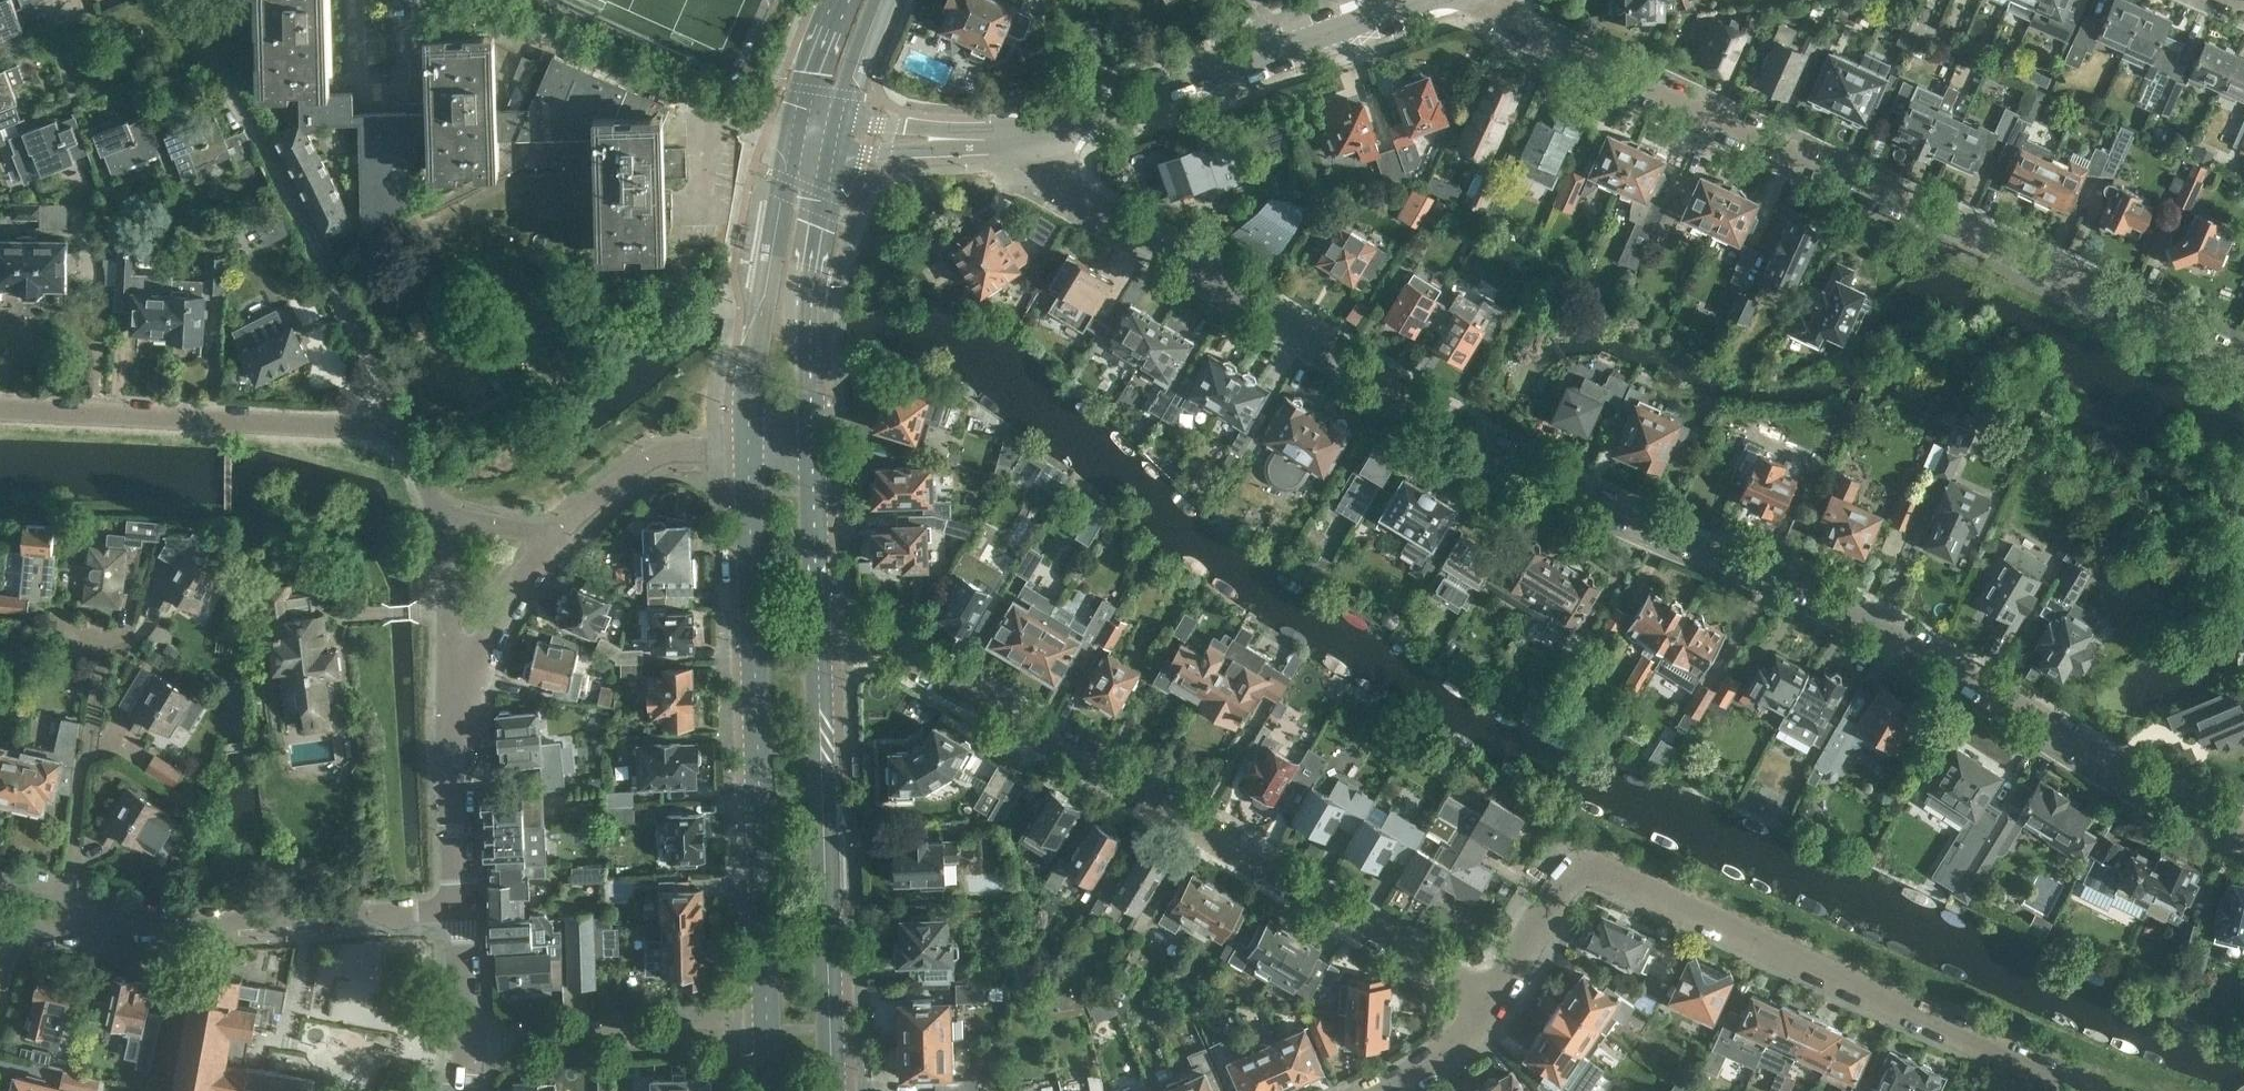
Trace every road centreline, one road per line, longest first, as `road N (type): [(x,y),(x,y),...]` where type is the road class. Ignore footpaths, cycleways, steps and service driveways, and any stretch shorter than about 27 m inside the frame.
road 1 (residential): [(2243,811),(2161,782),(1849,596),(1593,506),(1078,193),(1029,135)]
road 2 (residential): [(2243,358),(1523,25),(1500,0)]
road 3 (residential): [(1489,996),(922,660),(869,639),(816,631)]
road 4 (primary): [(753,447),(768,1029)]
road 5 (residential): [(2081,1090),(1624,875),(1580,866)]
road 6 (residential): [(440,514),(410,445),(379,427),(0,409)]
road 7 (primary): [(834,1090),(816,631)]
road 8 (residential): [(1029,135),(1402,14)]
road 9 (residential): [(113,917),(179,928),(458,908)]
road 10 (primary): [(794,128),(764,312),(753,447)]
road 11 (residential): [(467,1037),(768,1029)]
road 12 (primary): [(810,446),(809,285),(832,155)]
road 13 (residential): [(69,887),(101,658)]
road 14 (residential): [(458,908),(459,679)]
road 15 (residential): [(753,447),(666,451),(556,534)]
road 16 (primary): [(816,631),(810,446)]
road 17 (residential): [(556,534),(459,679)]
road 18 (residential): [(440,514),(459,679)]
road 19 (residential): [(1489,996),(1580,866)]
road 20 (residential): [(1369,1090),(1433,1061),(1489,996)]
road 21 (residential): [(832,155),(985,138)]
road 22 (residential): [(985,138),(841,118)]
road 23 (primary): [(839,0),(794,128)]
road 24 (residential): [(467,1037),(458,908)]
road 25 (primary): [(841,118),(882,0)]

